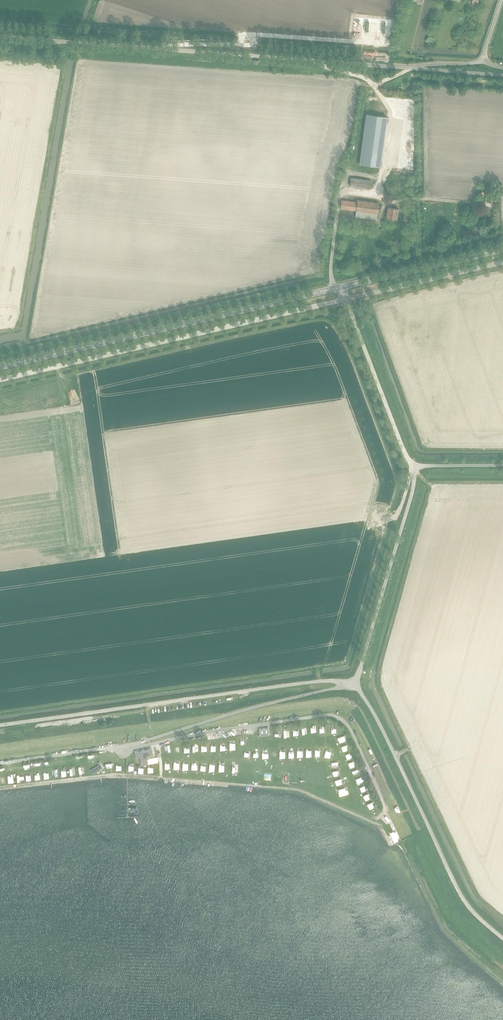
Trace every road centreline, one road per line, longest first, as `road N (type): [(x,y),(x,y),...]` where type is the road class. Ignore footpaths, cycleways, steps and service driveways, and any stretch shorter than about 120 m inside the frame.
road 1 (unclassified): [(414,68),(0,36)]
road 2 (unclassified): [(0,725),(356,682)]
road 3 (unclassified): [(0,379),(346,300)]
road 4 (secondary): [(0,366),(341,287)]
road 5 (unclassified): [(502,945),(473,920),(356,682)]
road 6 (unclassified): [(356,682),(414,466)]
road 7 (track): [(314,61),(367,79),(391,109),(378,198)]
road 8 (unclassified): [(414,466),(346,300)]
road 9 (secondary): [(341,287),(502,249)]
road 10 (unclassified): [(346,300),(502,263)]

